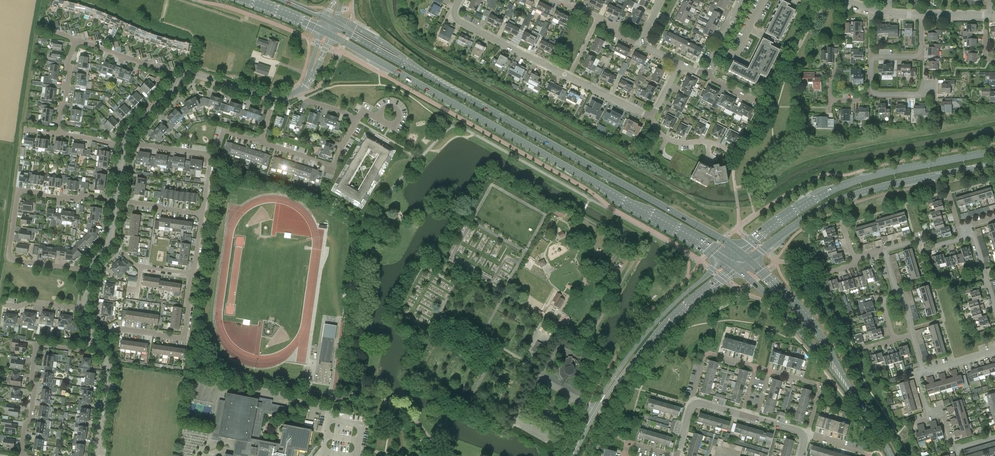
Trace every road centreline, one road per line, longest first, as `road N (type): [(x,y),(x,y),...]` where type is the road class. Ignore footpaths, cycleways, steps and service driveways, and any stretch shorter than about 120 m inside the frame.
road 1 (primary): [(737,251),(335,23)]
road 2 (primary): [(331,35),(726,259)]
road 3 (primary): [(994,151),(852,181),(737,251)]
road 4 (primary): [(748,260),(843,199),(994,166)]
road 5 (residential): [(89,270),(12,259),(19,191),(116,199)]
road 6 (tertiary): [(595,410),(656,336),(737,268)]
road 7 (tertiary): [(726,259),(647,333),(595,410)]
road 8 (tertiary): [(860,405),(815,327),(748,260)]
road 9 (tertiary): [(737,268),(860,405)]
road 10 (residential): [(23,455),(38,345),(81,349),(95,342)]
road 11 (residential): [(95,342),(120,329),(183,338),(193,274)]
road 12 (residential): [(204,213),(208,153),(124,142)]
road 13 (residential): [(569,76),(461,21),(461,0)]

